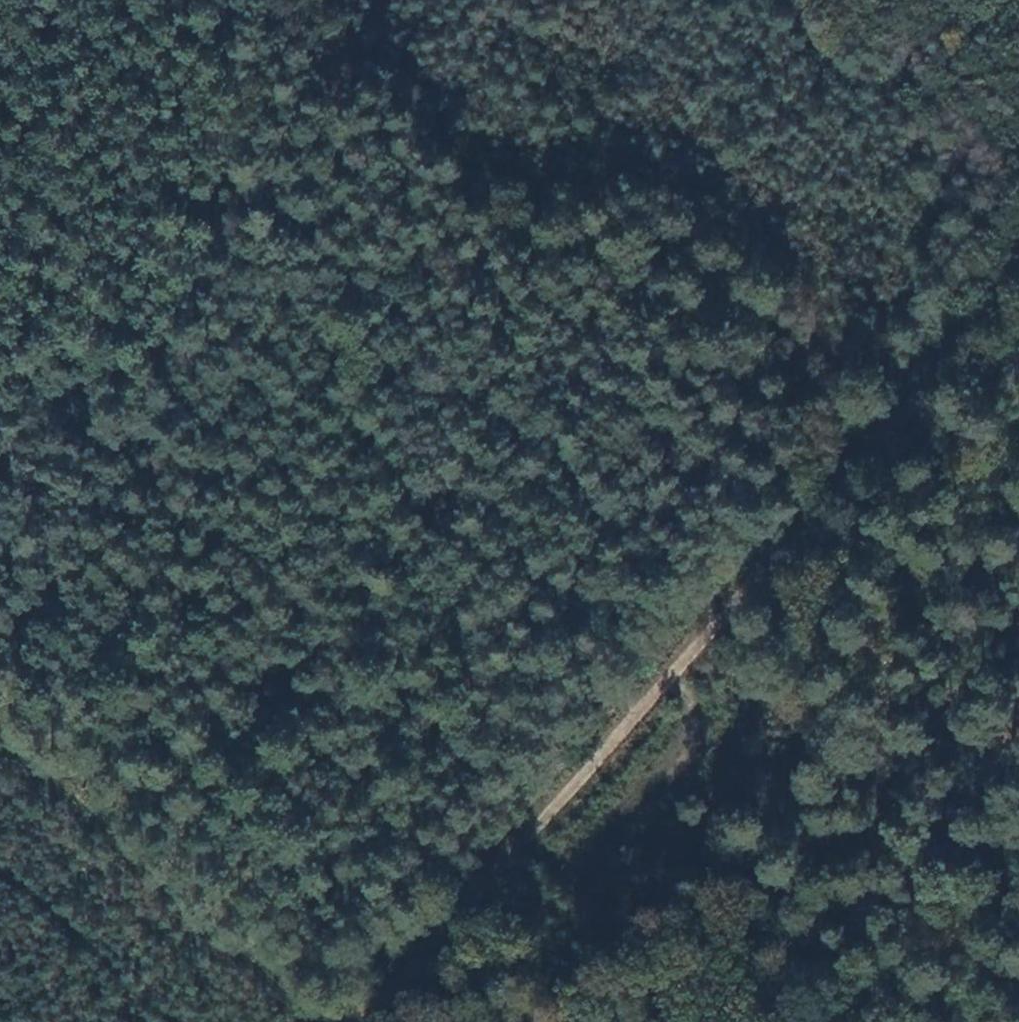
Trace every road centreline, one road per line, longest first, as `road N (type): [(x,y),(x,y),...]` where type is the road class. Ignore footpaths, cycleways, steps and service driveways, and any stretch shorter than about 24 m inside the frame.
road 1 (track): [(1018,297),(645,723)]
road 2 (track): [(645,723),(466,918)]
road 3 (track): [(466,918),(372,1021)]

